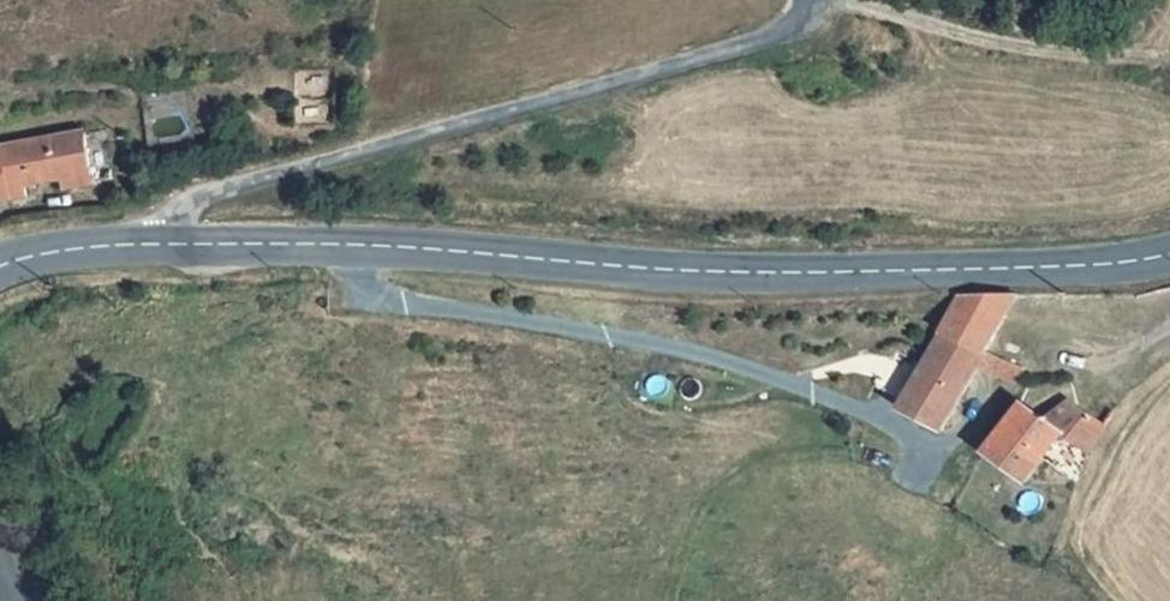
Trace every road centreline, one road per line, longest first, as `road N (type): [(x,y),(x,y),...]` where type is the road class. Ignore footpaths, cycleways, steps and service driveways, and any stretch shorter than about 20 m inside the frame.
road 1 (secondary): [(1169,251),(1120,265),(803,275),(317,242),(169,245)]
road 2 (residential): [(169,245),(189,200),(786,34),(814,0)]
road 3 (track): [(847,0),(889,19),(1035,51),(1129,57),(1169,70)]
road 4 (secondary): [(169,245),(55,252),(0,266)]

